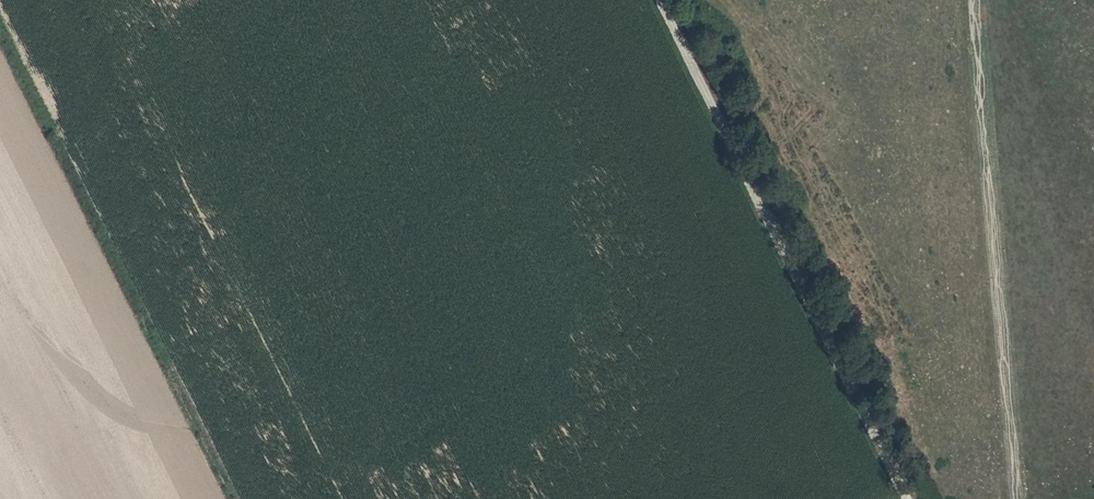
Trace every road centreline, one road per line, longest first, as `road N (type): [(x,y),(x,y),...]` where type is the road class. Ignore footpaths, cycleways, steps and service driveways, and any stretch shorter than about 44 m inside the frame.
road 1 (unclassified): [(909,498),(661,0)]

